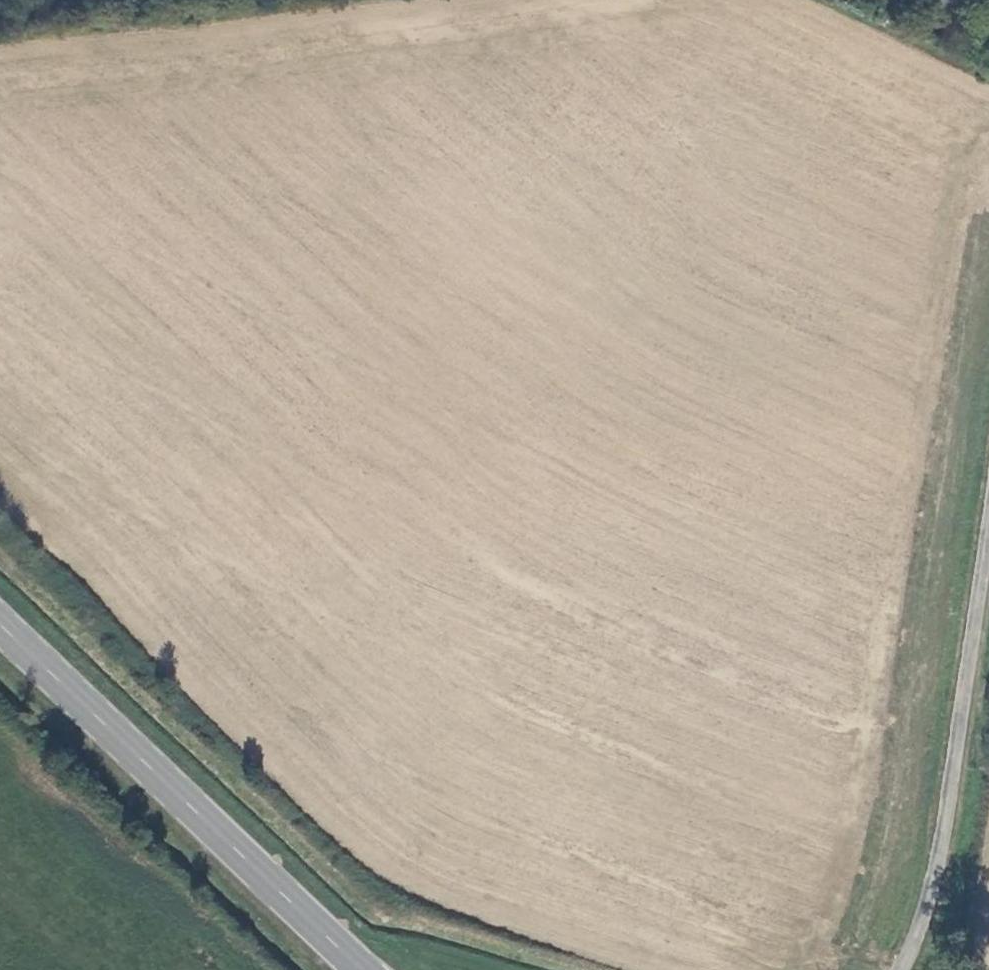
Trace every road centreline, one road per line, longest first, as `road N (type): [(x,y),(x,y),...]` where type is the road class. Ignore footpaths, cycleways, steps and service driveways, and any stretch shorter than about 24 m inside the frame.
road 1 (secondary): [(0,622),(364,969)]
road 2 (unclassified): [(910,969),(927,938),(953,833),(988,573)]

